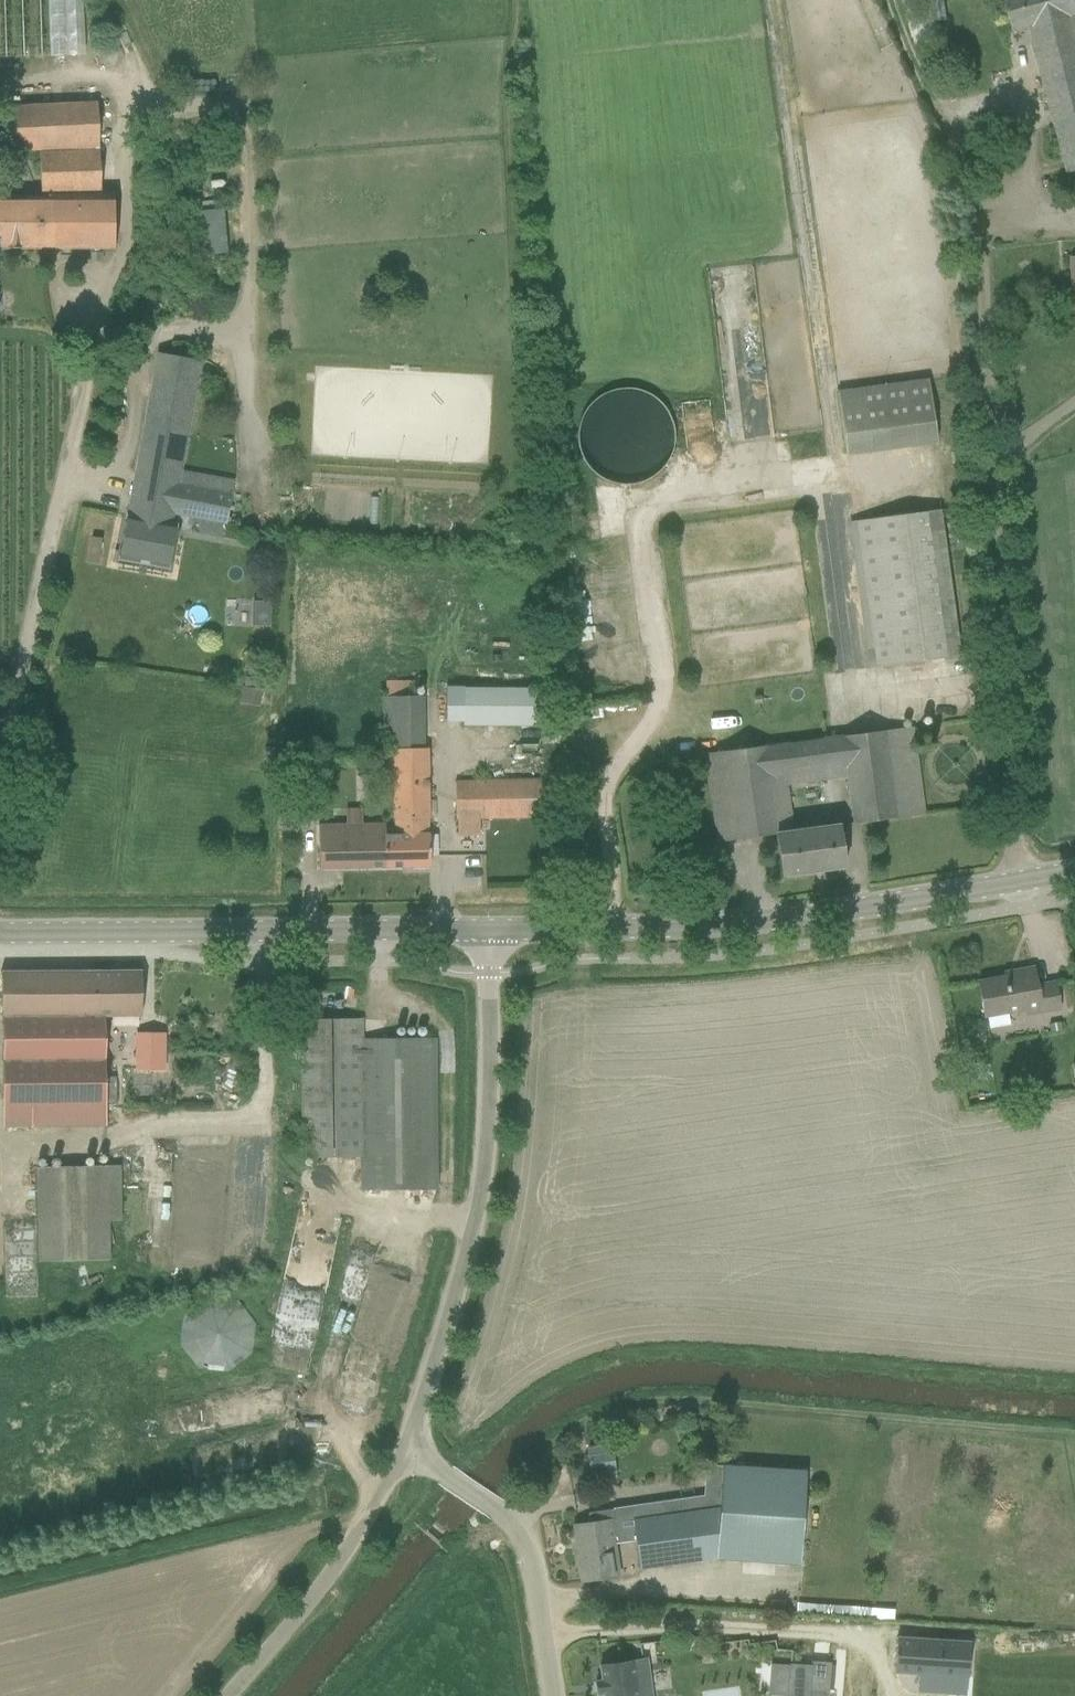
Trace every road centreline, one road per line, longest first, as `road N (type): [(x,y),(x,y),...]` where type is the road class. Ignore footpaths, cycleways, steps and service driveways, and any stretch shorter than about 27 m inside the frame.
road 1 (track): [(0,764),(90,409),(109,299),(140,251),(152,98),(142,56),(108,0)]
road 2 (tertiary): [(489,933),(681,930),(843,913),(1074,872)]
road 3 (unclassified): [(411,1463),(462,1292),(482,1184),(489,933)]
road 4 (tertiary): [(489,933),(0,935)]
road 5 (unclassified): [(560,1695),(539,1567),(512,1517),(411,1463)]
road 6 (unclassified): [(236,1695),(323,1593),(411,1463)]

